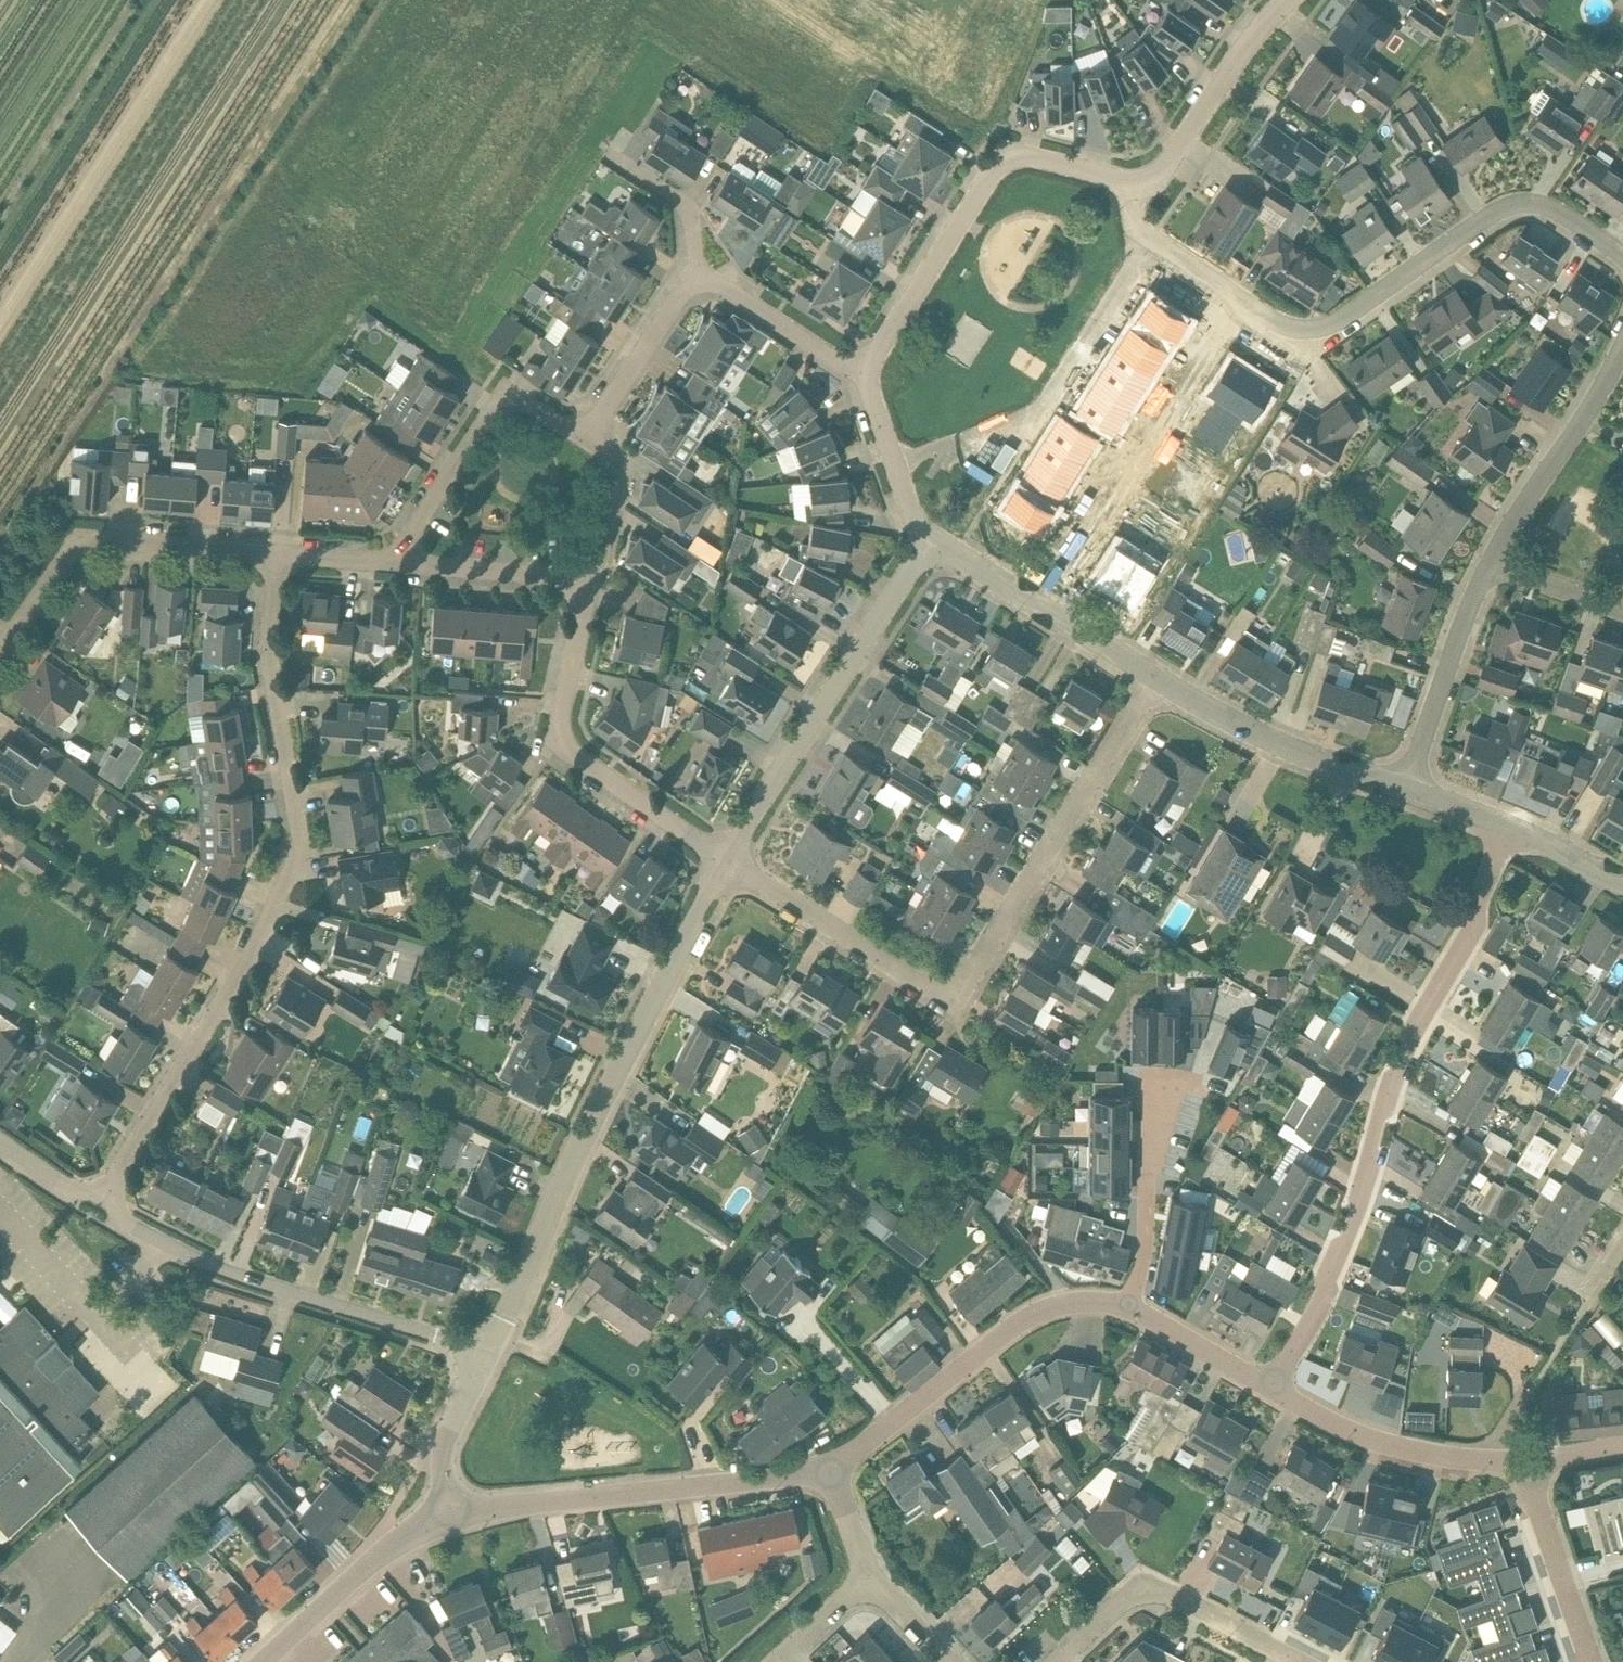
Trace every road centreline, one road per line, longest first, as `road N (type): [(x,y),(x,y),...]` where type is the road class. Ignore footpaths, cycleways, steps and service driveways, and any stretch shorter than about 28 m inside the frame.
road 1 (residential): [(101,1210),(291,895),(300,852),(271,683),(280,556)]
road 2 (residential): [(729,861),(937,994),(957,993),(977,977),(1156,679)]
road 3 (residential): [(1272,1388),(1319,1305),(1399,1057),(1474,930),(1502,826)]
road 4 (residential): [(1622,259),(1549,204),(1524,202),(1505,207),(1347,320),(1317,327),(1269,318),(1146,243)]
road 5 (residential): [(729,861),(498,1347)]
road 6 (residential): [(498,1347),(270,1286),(101,1210)]
road 7 (residential): [(454,1512),(513,1500),(814,1485),(844,1475)]
road 8 (residential): [(1127,184),(1021,159),(996,169),(863,376)]
road 9 (residential): [(930,542),(729,861)]
road 10 (residential): [(729,861),(573,754),(563,718),(590,580)]
road 11 (residential): [(844,1475),(1035,1319),(1068,1304),(1144,1312)]
road 12 (residential): [(901,469),(1040,419),(1146,243)]
road 13 (residential): [(280,556),(81,540),(0,662)]
road 14 (residential): [(396,562),(509,391),(586,435)]
road 15 (residential): [(1051,1661),(1106,1613),(1139,1592),(1164,1590),(1303,1661)]
road 16 (residential): [(1409,788),(1261,739),(1156,679)]
road 17 (residential): [(1272,1388),(1337,1426),(1411,1452),(1528,1460)]
road 18 (residential): [(1156,679),(930,542)]
road 19 (residential): [(1486,566),(1622,342)]
road 20 (residential): [(1127,184),(1161,173),(1288,0)]
road 21 (residential): [(269,1661),(403,1541),(454,1512)]
road 22 (residential): [(1144,1312),(1157,1074)]
road 23 (residential): [(1409,788),(1486,566)]
road 24 (residential): [(1591,1661),(1528,1460)]
road 25 (residential): [(590,580),(396,562)]
road 26 (residential): [(586,435),(683,292),(701,285)]
road 27 (residential): [(701,285),(719,285),(863,376)]
road 28 (residential): [(454,1512),(444,1468),(453,1424),(498,1347)]
road 29 (residential): [(615,158),(690,211),(701,285)]
road 30 (residential): [(590,580),(612,479),(586,435)]
road 31 (residential): [(1144,1312),(1272,1388)]
road 32 (residential): [(1486,566),(1622,609)]
road 33 (residential): [(1622,886),(1502,826)]
road 34 (residential): [(878,1591),(863,1562),(844,1475)]

